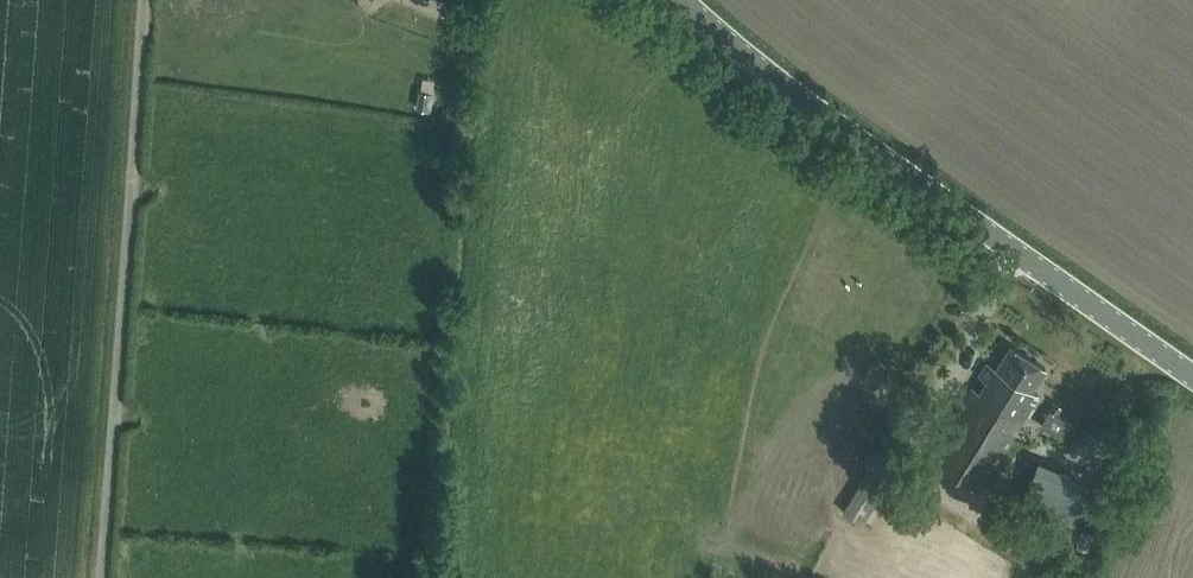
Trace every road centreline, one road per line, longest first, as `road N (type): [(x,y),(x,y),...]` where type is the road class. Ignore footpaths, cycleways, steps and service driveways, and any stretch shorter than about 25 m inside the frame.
road 1 (tertiary): [(1192,380),(812,112),(677,0)]

